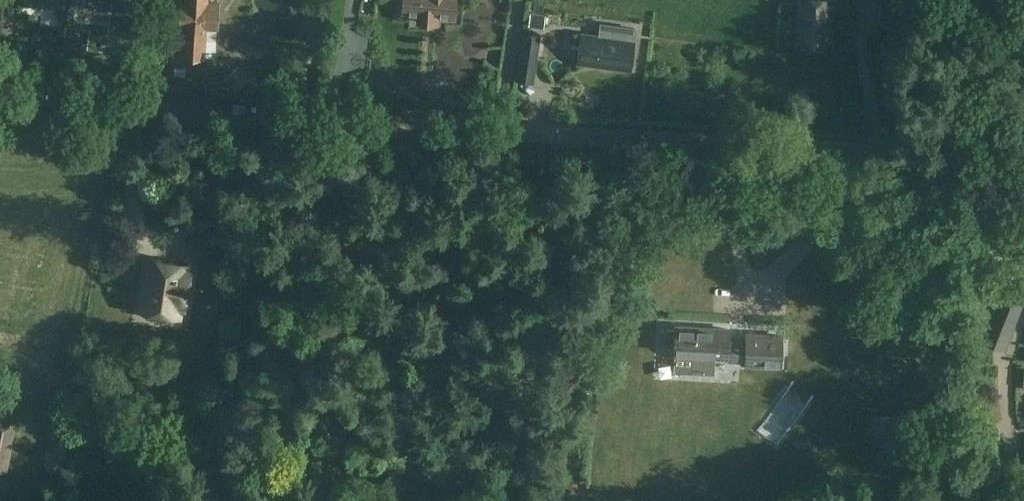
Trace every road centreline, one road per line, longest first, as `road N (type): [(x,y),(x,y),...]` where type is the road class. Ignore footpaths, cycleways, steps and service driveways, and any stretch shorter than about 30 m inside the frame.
road 1 (unclassified): [(1023,156),(436,110),(0,90)]

